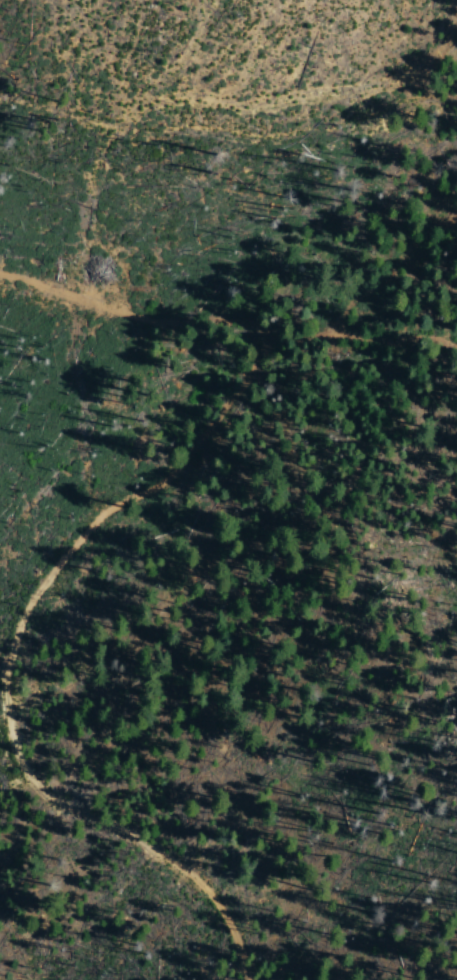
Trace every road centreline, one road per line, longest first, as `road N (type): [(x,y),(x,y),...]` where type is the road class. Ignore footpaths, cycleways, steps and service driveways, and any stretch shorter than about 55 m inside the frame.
road 1 (track): [(251,339),(250,371),(196,446),(75,525),(31,703),(48,737),(203,831),(270,898),(309,979)]
road 2 (track): [(251,339),(232,324),(135,317),(0,275)]
road 3 (track): [(456,210),(403,229),(251,339)]
road 4 (track): [(456,348),(251,339)]

